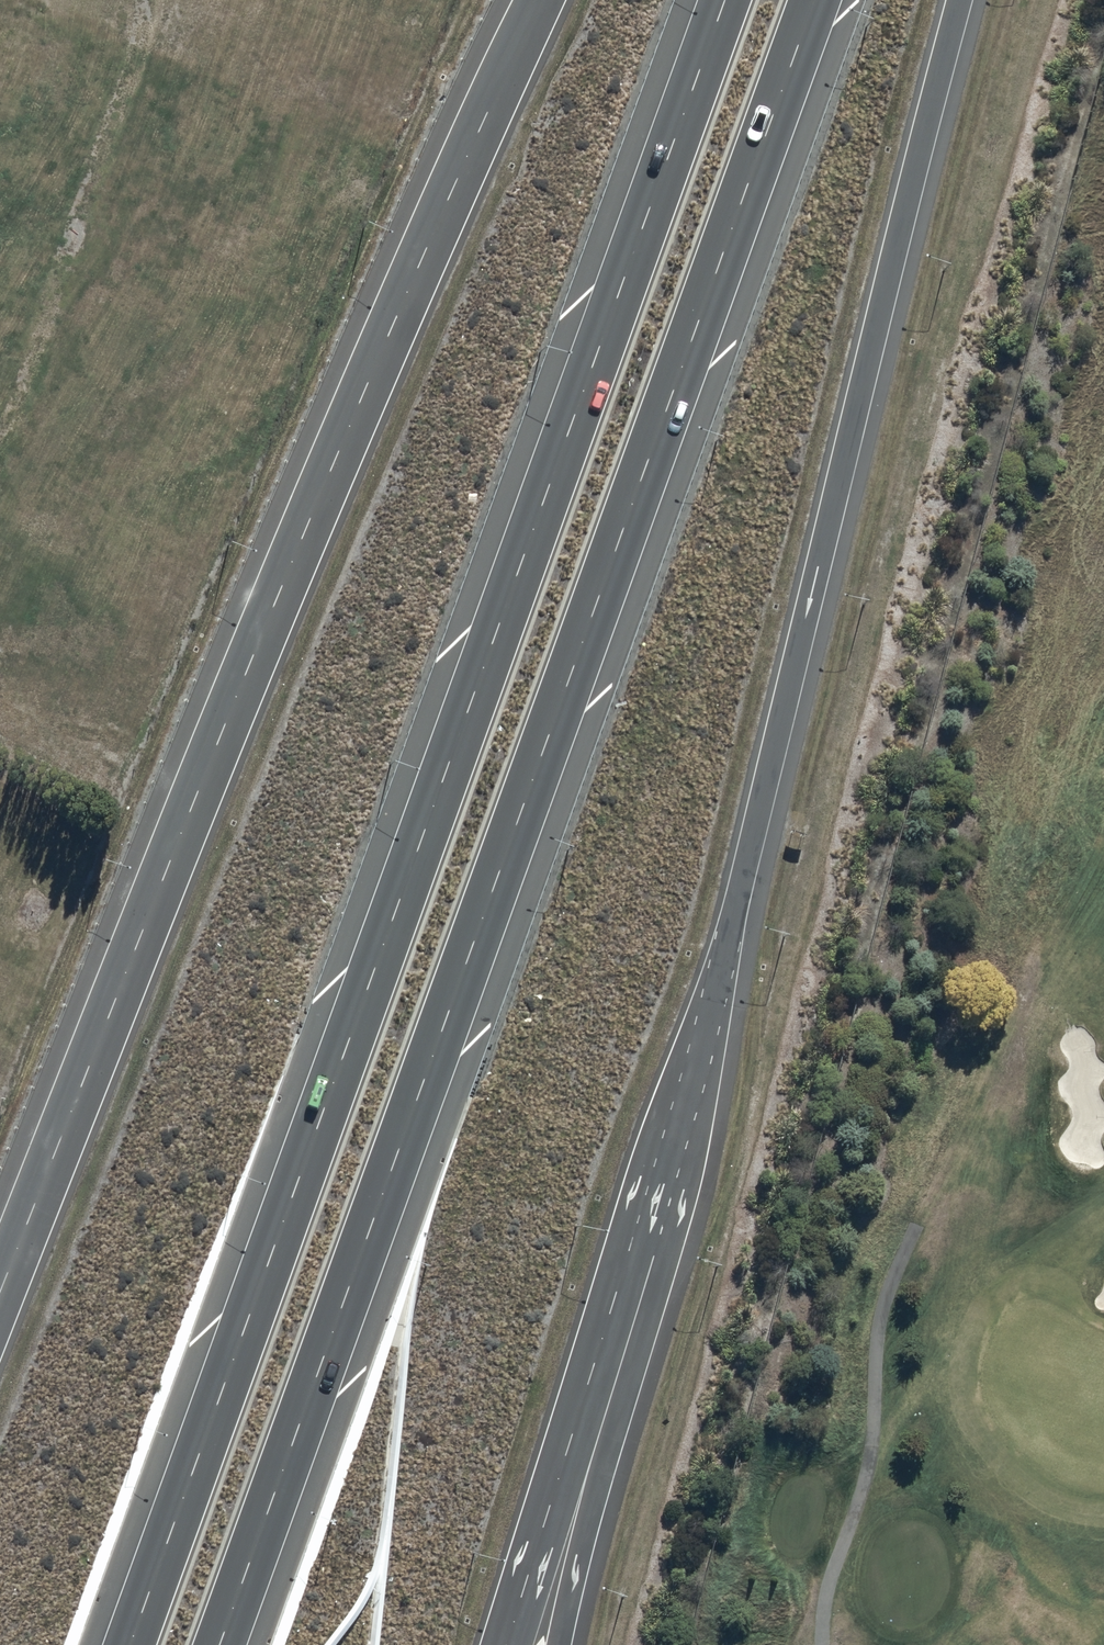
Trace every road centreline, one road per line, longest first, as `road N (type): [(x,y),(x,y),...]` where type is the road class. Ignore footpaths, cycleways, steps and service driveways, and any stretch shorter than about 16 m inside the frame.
road 1 (trunk): [(128,1644),(725,0)]
road 2 (trunk): [(817,0),(220,1644)]
road 3 (trunk): [(961,0),(606,1397)]
road 4 (trunk): [(0,1290),(289,567),(543,0)]
road 5 (track): [(134,0),(144,21),(131,77),(0,452)]
road 6 (trunk): [(606,1397),(512,1644)]
road 7 (trunk): [(606,1397),(560,1644)]

